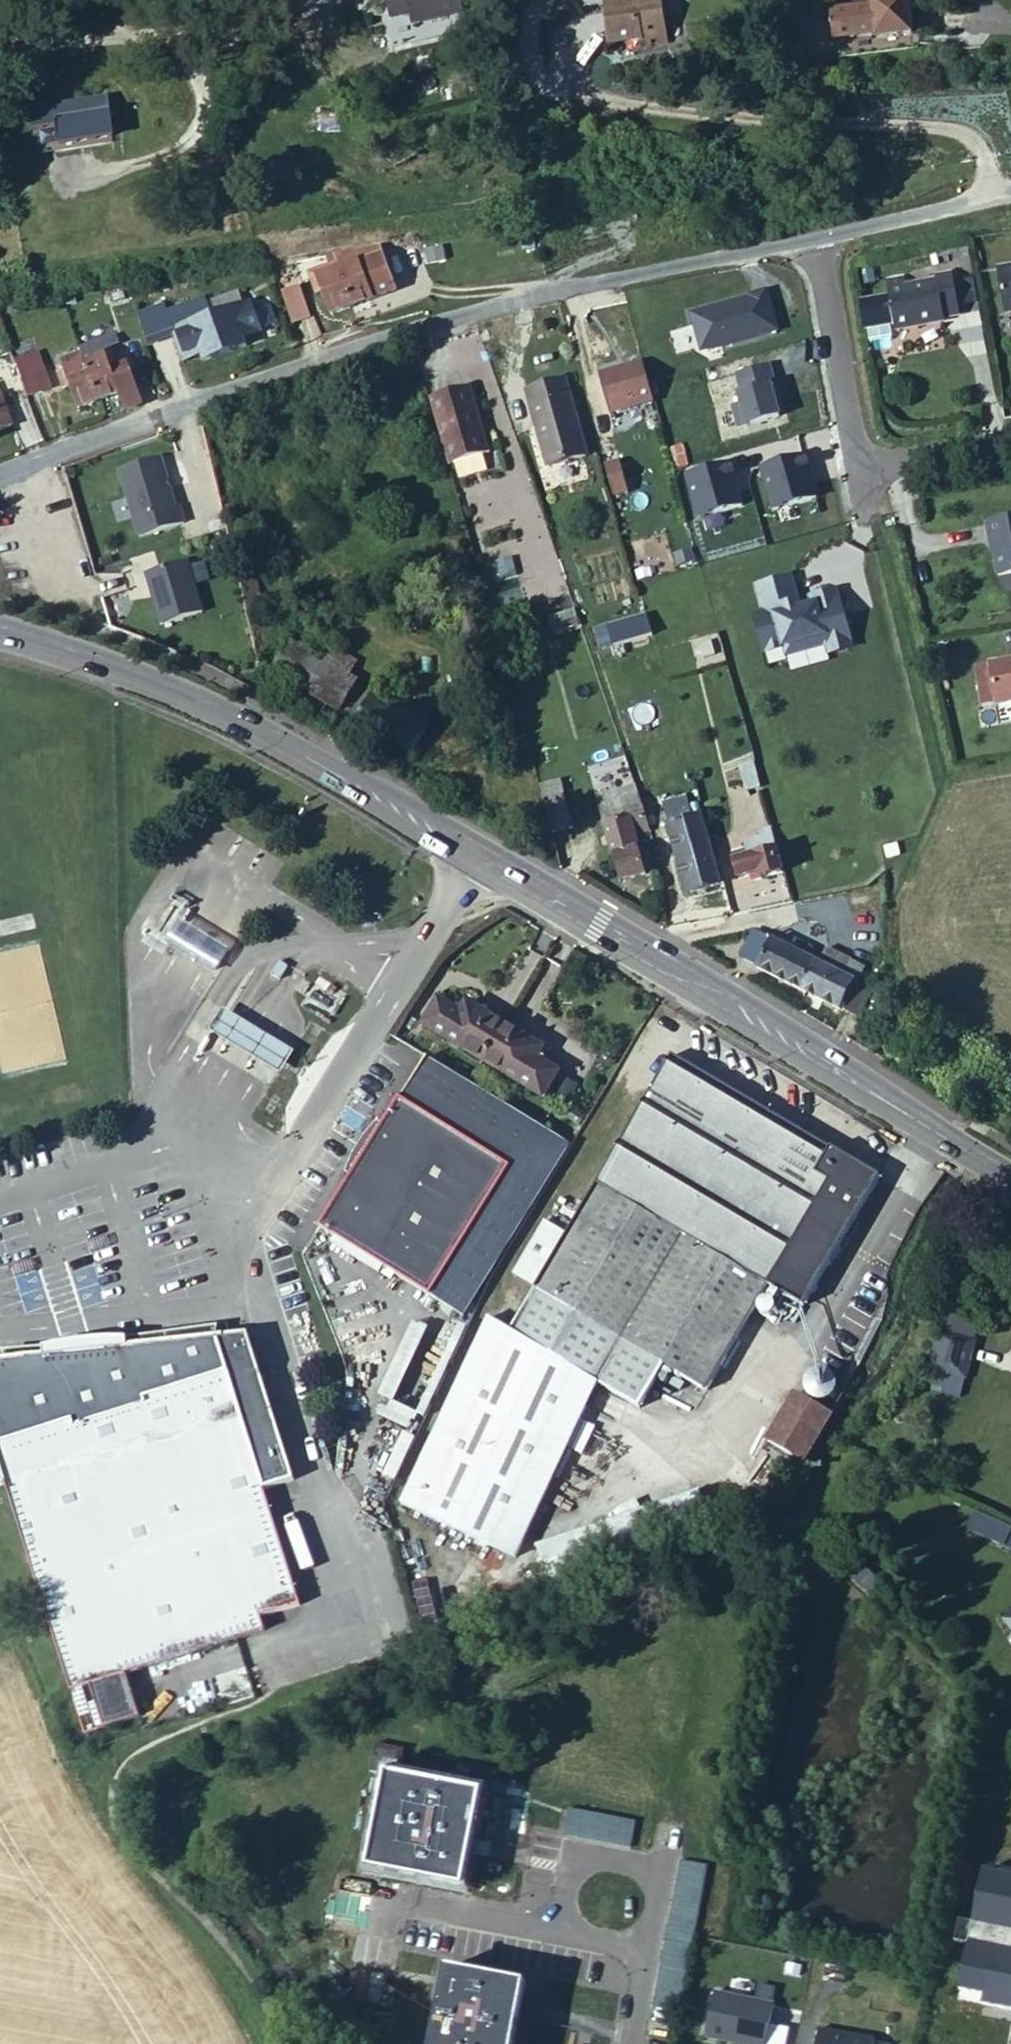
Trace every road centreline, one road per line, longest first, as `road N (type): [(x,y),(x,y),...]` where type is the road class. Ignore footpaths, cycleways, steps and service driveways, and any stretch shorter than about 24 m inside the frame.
road 1 (primary): [(1010,1181),(207,705),(0,632)]
road 2 (residential): [(0,471),(520,296),(814,235)]
road 3 (residential): [(814,235),(857,449),(892,469),(1010,448)]
road 4 (residential): [(649,1949),(660,1880),(632,1857),(600,1854),(577,1865),(560,1932),(609,1942)]
road 5 (residential): [(814,235),(1010,195)]

